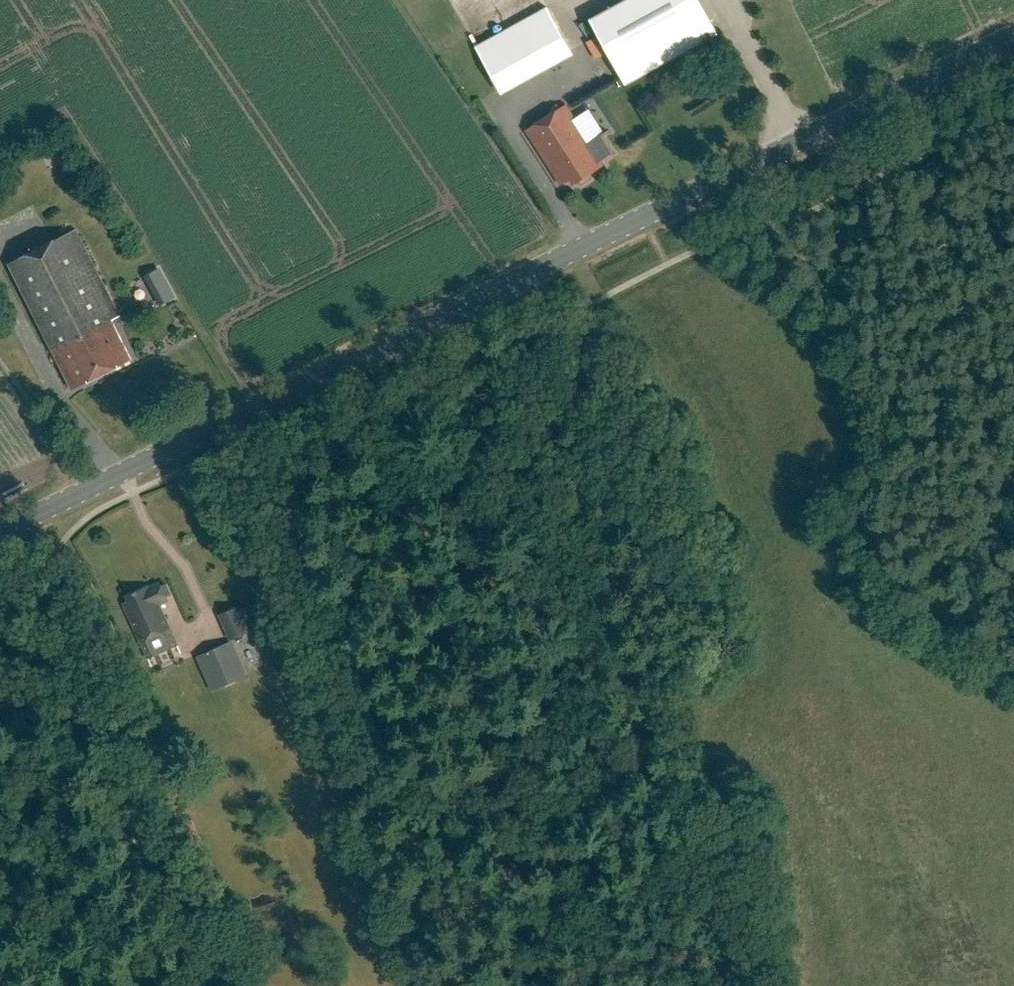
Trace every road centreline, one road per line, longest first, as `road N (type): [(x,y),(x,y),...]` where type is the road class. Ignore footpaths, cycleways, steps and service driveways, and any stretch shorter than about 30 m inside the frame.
road 1 (tertiary): [(0,531),(1013,40)]

